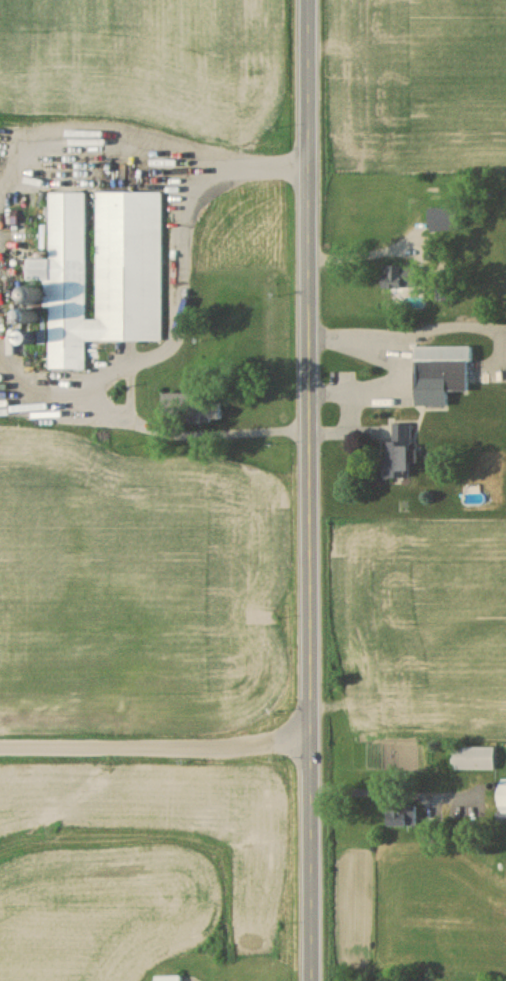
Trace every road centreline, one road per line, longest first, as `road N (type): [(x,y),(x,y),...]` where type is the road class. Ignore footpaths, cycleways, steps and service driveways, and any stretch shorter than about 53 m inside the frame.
road 1 (tertiary): [(307,0),(312,980)]
road 2 (residential): [(0,751),(311,749)]

